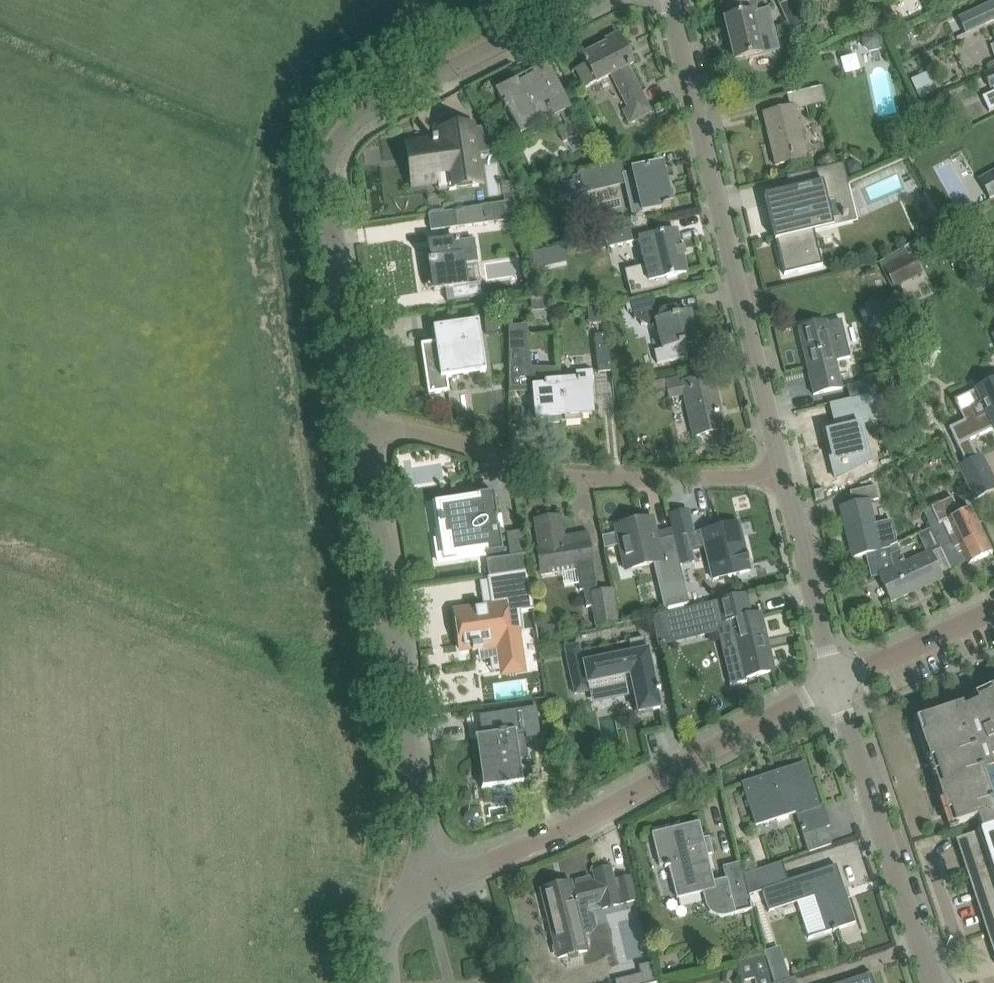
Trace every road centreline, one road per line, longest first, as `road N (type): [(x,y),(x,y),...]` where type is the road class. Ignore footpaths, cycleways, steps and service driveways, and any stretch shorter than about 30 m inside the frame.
road 1 (unclassified): [(389,428),(346,169),(363,112),(582,0)]
road 2 (residential): [(796,476),(683,0)]
road 3 (unclassified): [(436,881),(439,744),(389,428)]
road 4 (unclassified): [(436,881),(590,827),(840,686)]
road 5 (unclassified): [(796,476),(679,479),(524,456),(427,428),(389,428)]
road 6 (residential): [(931,982),(840,686)]
road 7 (residential): [(840,686),(796,476)]
road 8 (unclassified): [(840,686),(993,612)]
road 9 (unclassified): [(386,982),(386,947),(409,902),(436,881)]

